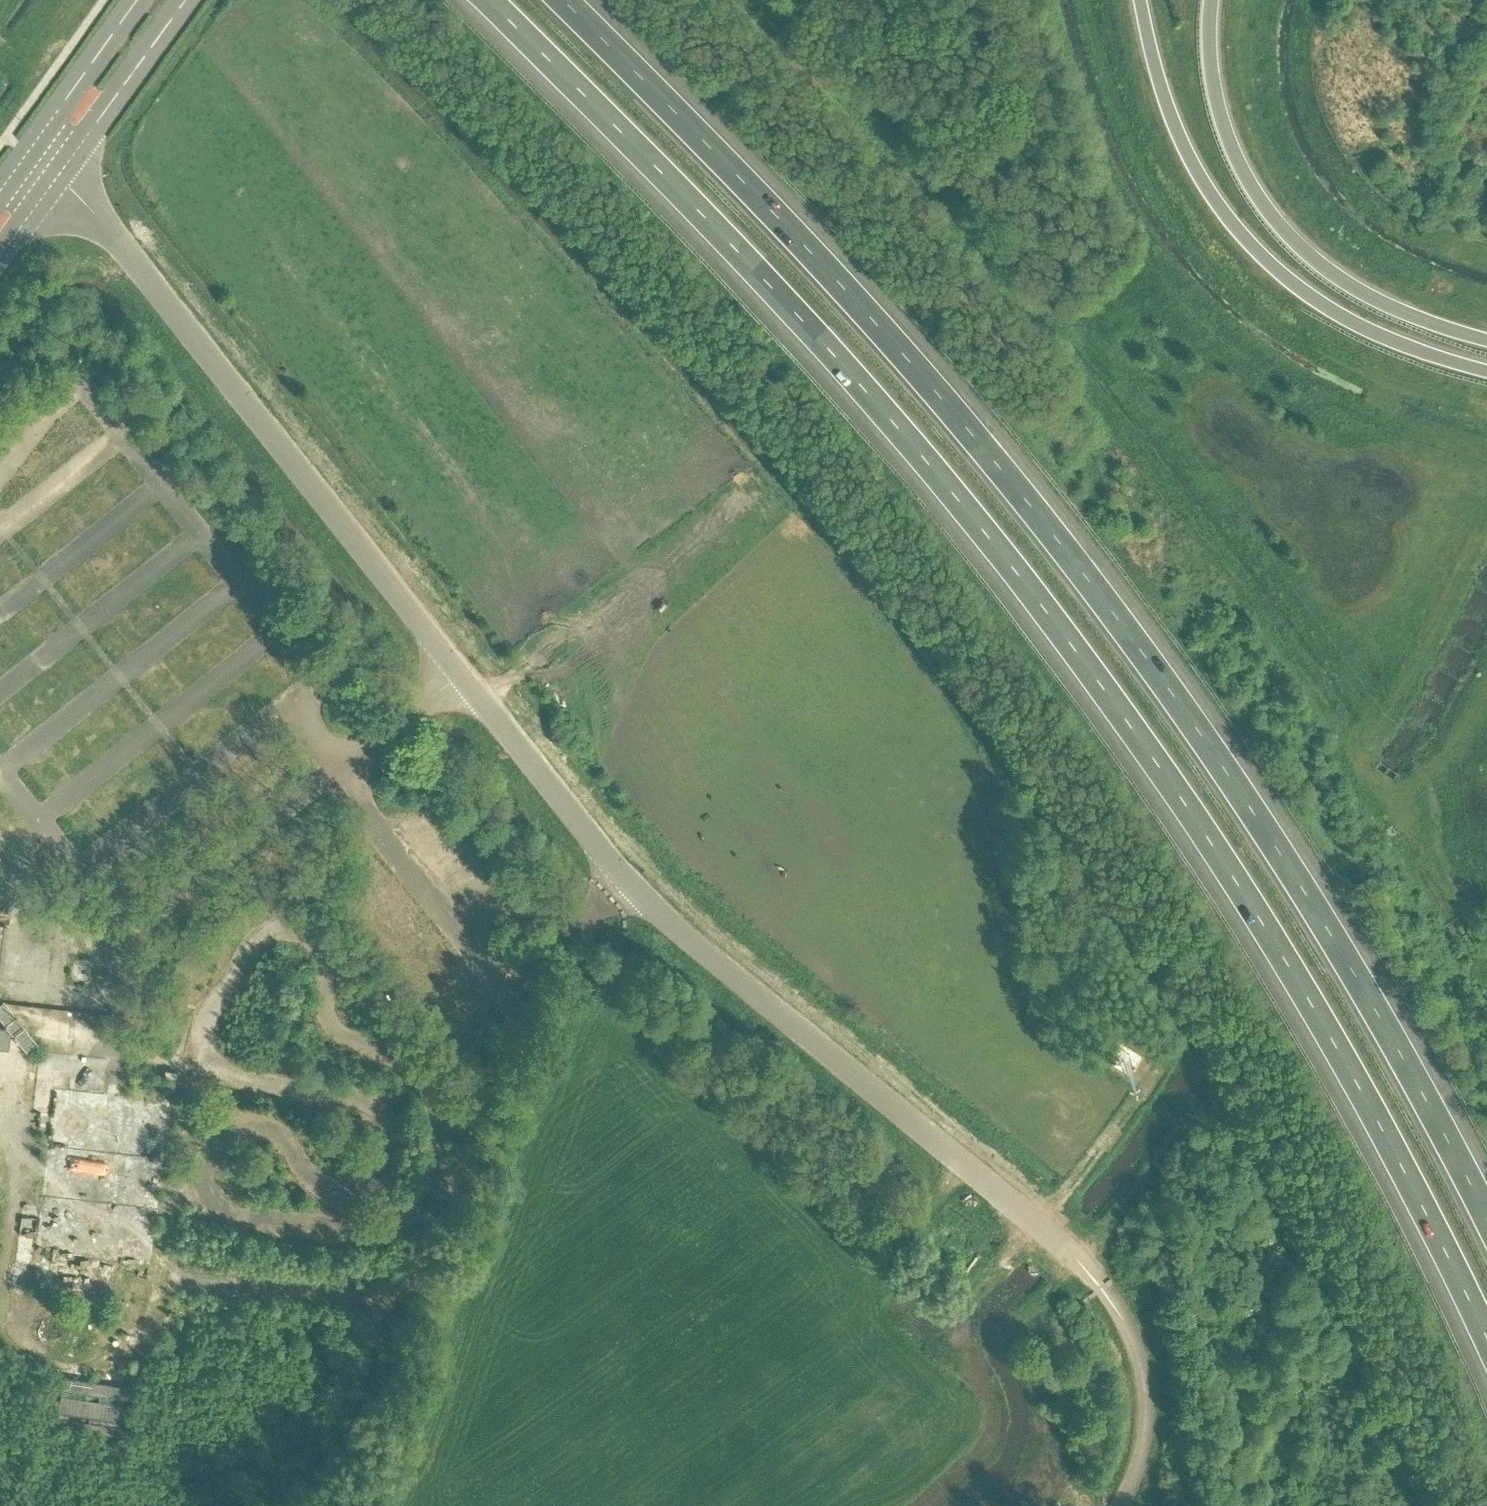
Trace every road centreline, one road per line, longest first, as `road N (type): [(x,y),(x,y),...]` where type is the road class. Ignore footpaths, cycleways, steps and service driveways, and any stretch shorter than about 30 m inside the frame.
road 1 (unclassified): [(59,176),(627,881),(1048,1232),(1101,1287),(1131,1336),(1146,1401),(1135,1480),(1121,1505)]
road 2 (motorway): [(487,0),(755,270),(1035,593),(1310,1000),(1486,1340)]
road 3 (motorway): [(1486,1216),(1288,864),(1078,565),(918,371),(562,0)]
road 4 (trunk): [(1142,0),(1177,129),(1197,171),(1253,246),(1288,281),(1359,326),(1486,372)]
road 5 (trunk): [(1486,340),(1379,303),(1289,236),(1234,154),(1219,115),(1209,69),(1211,0)]
road 6 (tertiary): [(59,176),(185,0)]
road 7 (tertiary): [(137,0),(28,153)]

